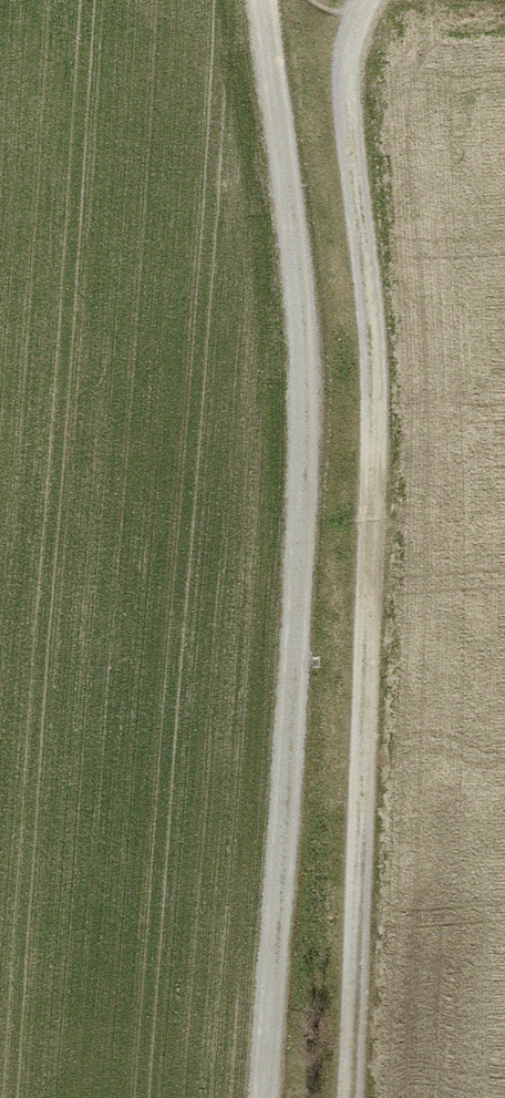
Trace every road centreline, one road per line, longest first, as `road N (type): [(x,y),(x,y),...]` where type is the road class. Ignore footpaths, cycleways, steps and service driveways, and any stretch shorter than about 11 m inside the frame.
road 1 (track): [(352,1097),(378,387),(348,63),(369,0)]
road 2 (track): [(264,0),(302,307),(305,503),(265,1097)]

